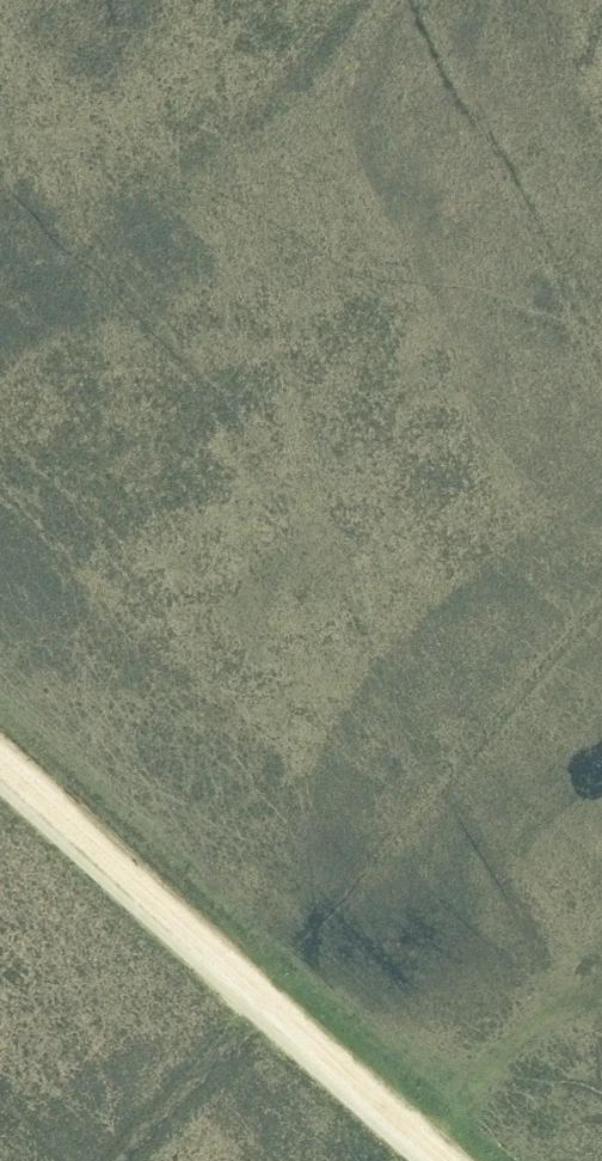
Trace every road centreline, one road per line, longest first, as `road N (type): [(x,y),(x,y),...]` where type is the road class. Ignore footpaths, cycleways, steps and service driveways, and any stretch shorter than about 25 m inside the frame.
road 1 (track): [(462,1160),(0,742)]

